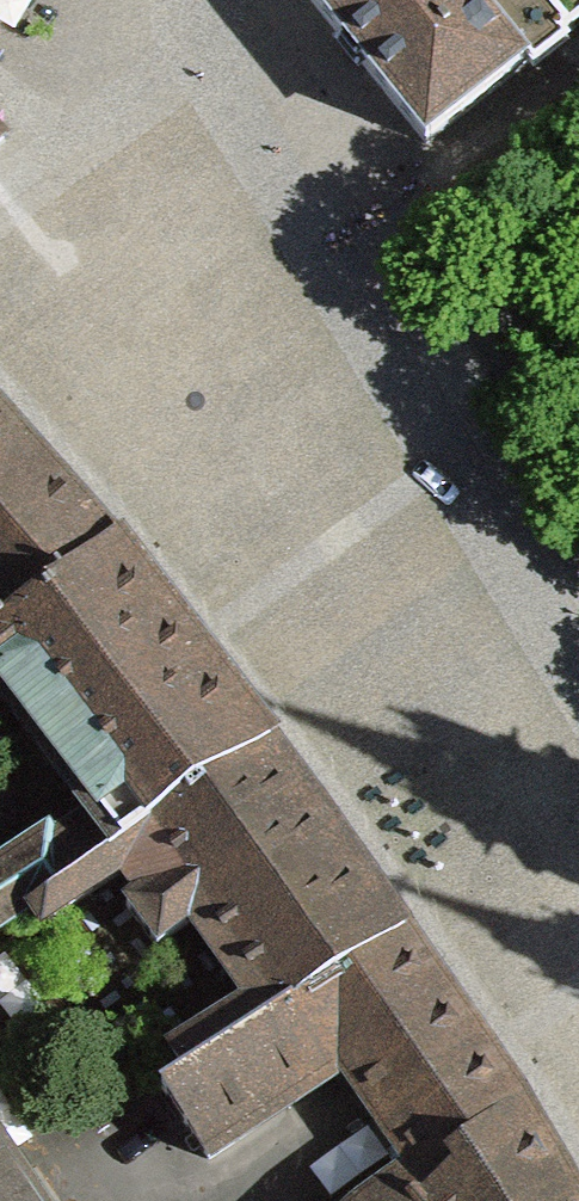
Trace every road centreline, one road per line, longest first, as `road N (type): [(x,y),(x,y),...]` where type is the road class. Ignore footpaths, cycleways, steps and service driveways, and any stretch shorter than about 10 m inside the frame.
road 1 (residential): [(231,46),(336,280),(578,679)]
road 2 (residential): [(231,46),(0,197)]

